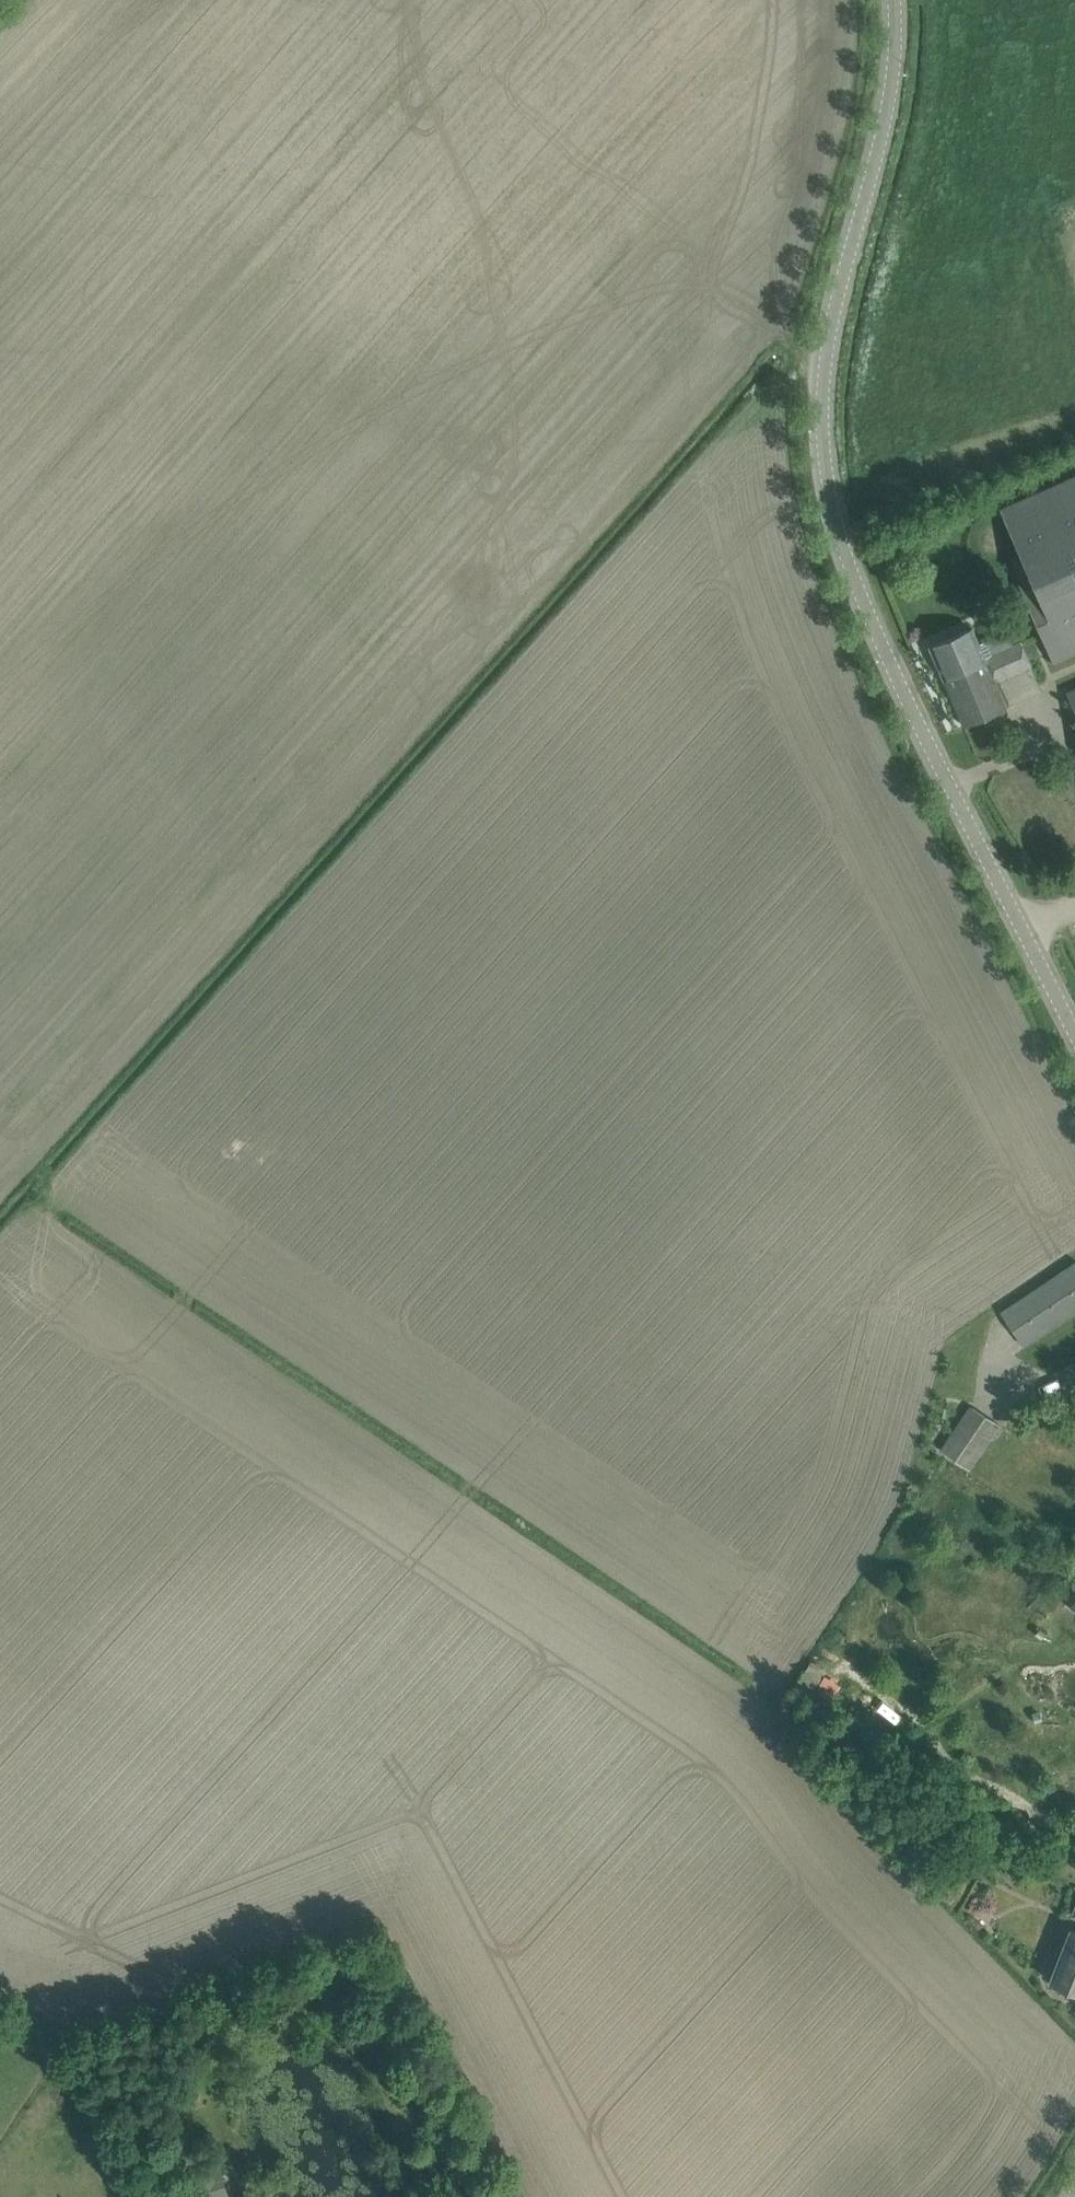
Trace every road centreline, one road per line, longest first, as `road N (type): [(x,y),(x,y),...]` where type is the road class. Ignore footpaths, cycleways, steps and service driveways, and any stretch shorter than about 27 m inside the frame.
road 1 (tertiary): [(1074,1042),(842,569),(823,501),(816,389),(884,67),(883,0)]

